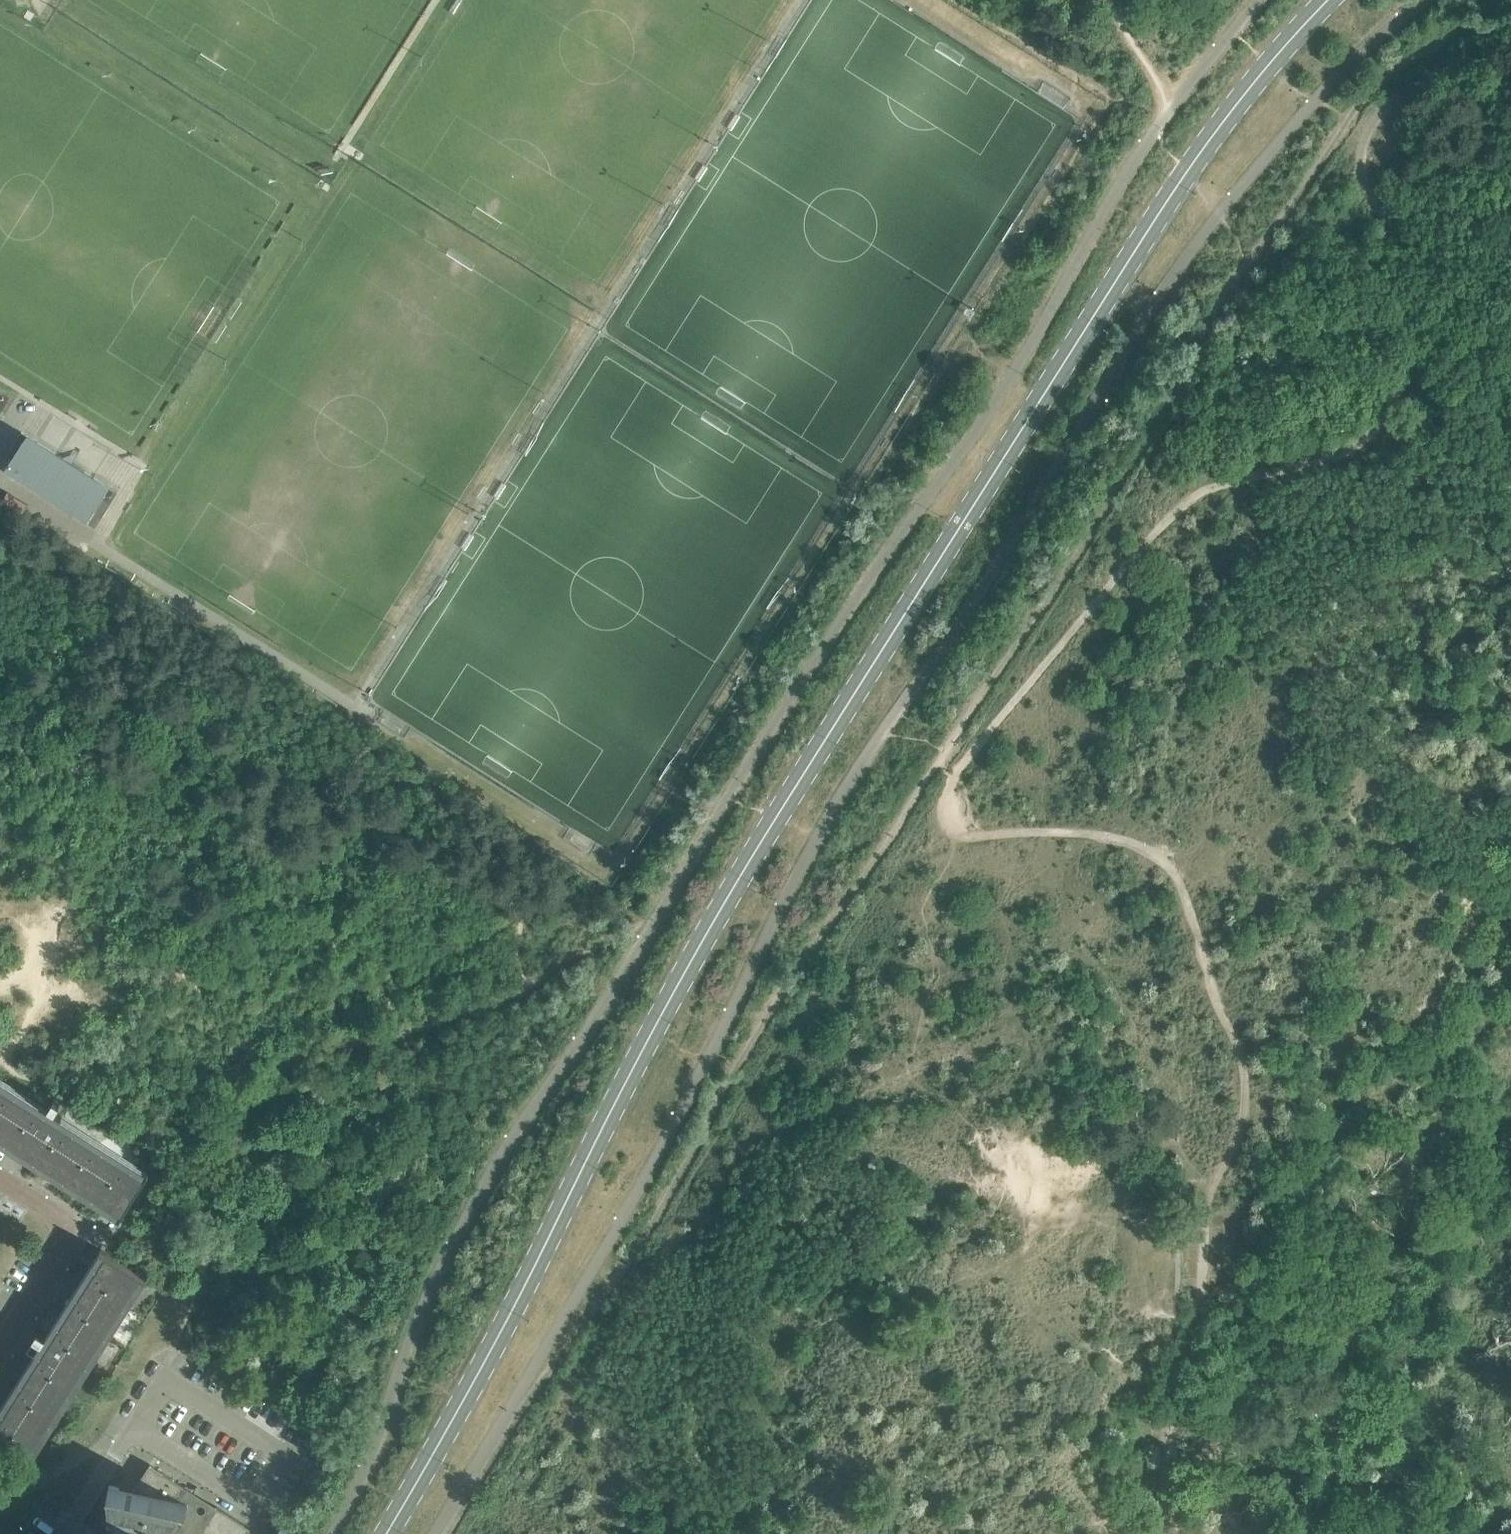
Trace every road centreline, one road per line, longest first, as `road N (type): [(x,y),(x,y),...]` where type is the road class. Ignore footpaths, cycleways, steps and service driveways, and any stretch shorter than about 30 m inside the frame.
road 1 (secondary): [(387,1533),(472,1390),(736,886),(1207,140),(1326,0)]
road 2 (residential): [(0,1178),(67,1228),(62,1251),(0,1350)]
road 3 (residential): [(60,1533),(133,1427)]

